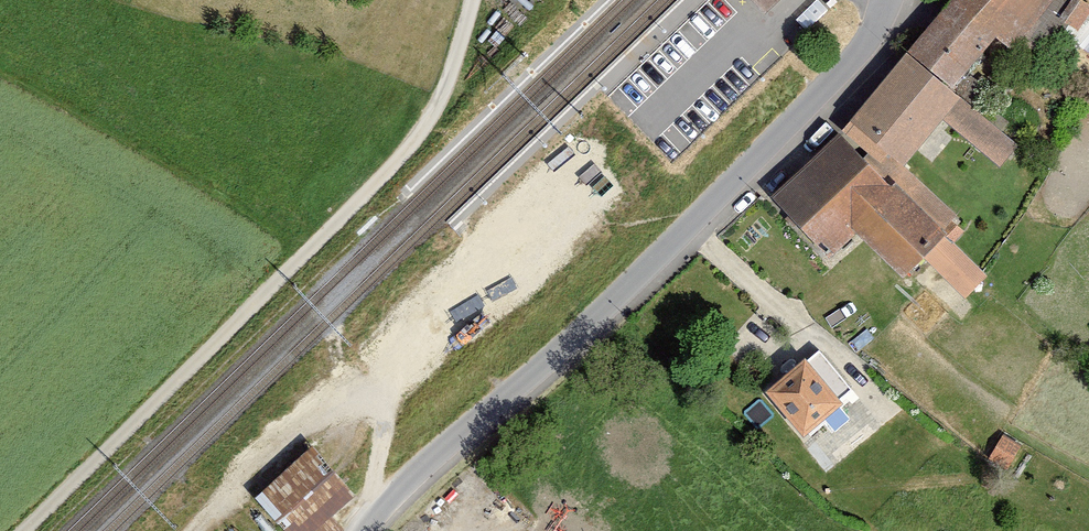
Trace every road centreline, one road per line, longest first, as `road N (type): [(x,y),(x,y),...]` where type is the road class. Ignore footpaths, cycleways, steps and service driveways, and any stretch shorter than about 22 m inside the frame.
road 1 (residential): [(368,530),(418,468),(695,218),(848,63),(881,0)]
road 2 (track): [(21,530),(418,136),(454,59),(468,0)]

